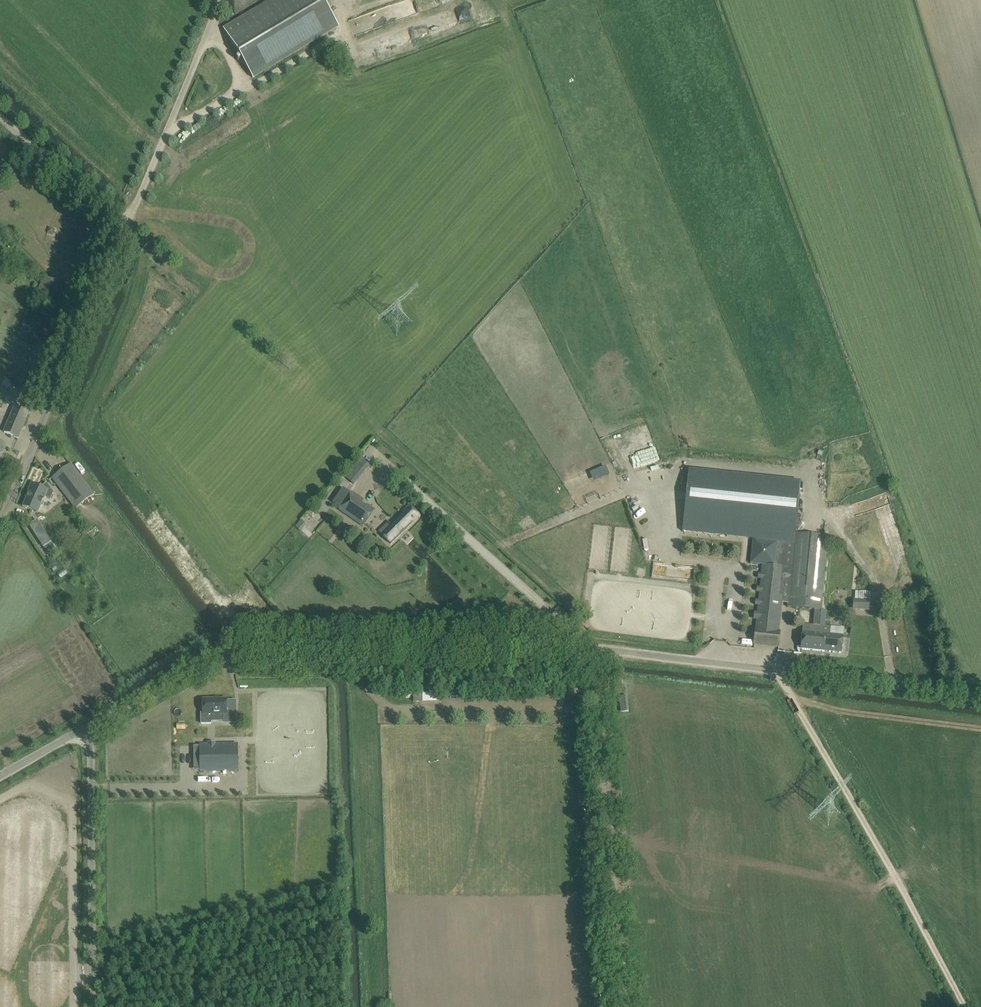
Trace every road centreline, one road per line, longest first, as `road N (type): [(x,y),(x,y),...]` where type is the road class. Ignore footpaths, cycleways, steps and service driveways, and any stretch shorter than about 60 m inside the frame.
road 1 (unclassified): [(980,696),(586,649),(236,653),(207,659),(85,728)]
road 2 (unclassified): [(0,522),(123,229),(0,117)]
road 3 (track): [(963,1006),(778,671)]
road 4 (track): [(586,649),(621,1006)]
road 5 (unclassified): [(93,1006),(85,728)]

